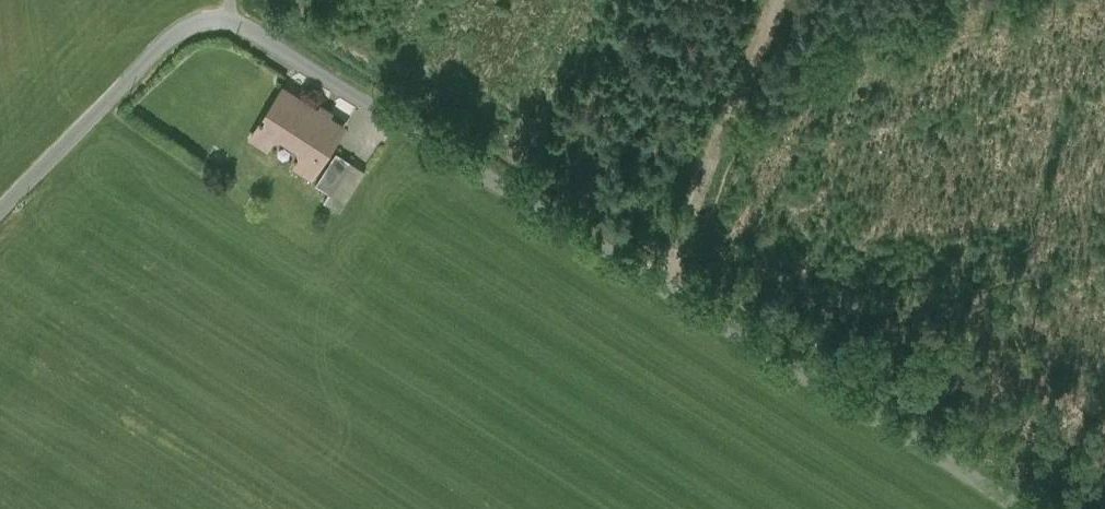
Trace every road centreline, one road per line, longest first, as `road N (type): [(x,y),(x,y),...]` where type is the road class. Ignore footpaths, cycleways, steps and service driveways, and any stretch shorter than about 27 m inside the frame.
road 1 (unclassified): [(239,5),(1027,508)]
road 2 (unclassified): [(239,5),(186,24),(151,49),(0,201)]
road 3 (track): [(664,284),(781,0)]

